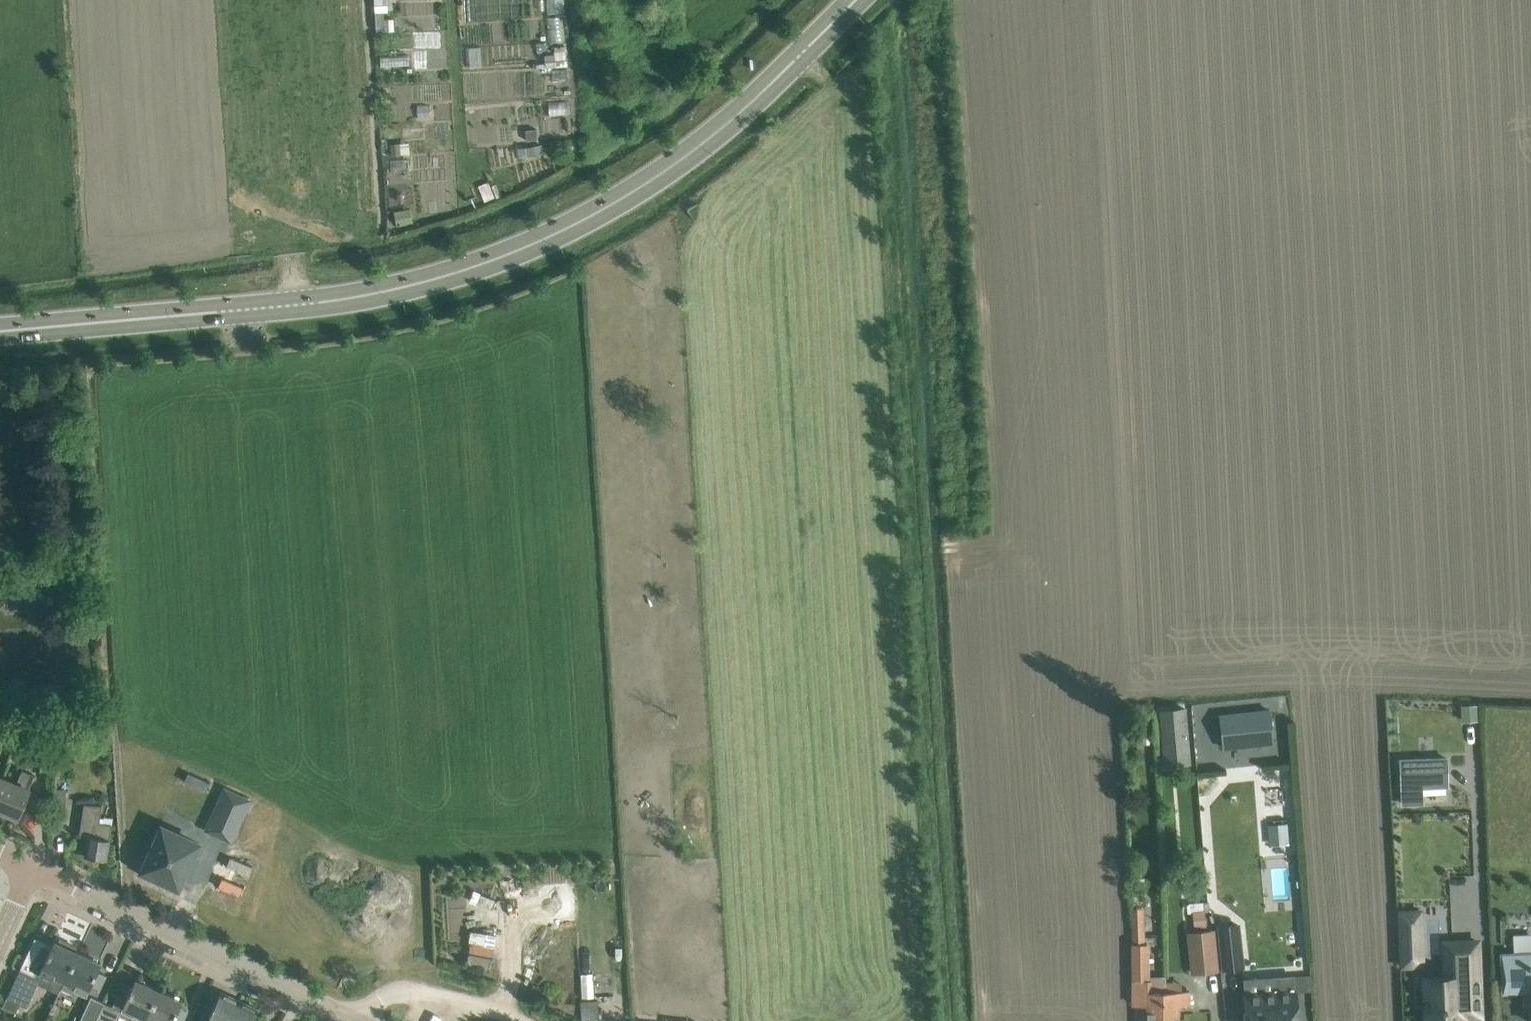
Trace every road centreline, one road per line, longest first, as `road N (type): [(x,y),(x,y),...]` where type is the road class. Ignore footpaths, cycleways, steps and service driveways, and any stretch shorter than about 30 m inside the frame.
road 1 (secondary): [(0,331),(334,303),(474,269),(640,191),(781,77),(857,0)]
road 2 (residential): [(355,1017),(33,868)]
road 3 (track): [(399,992),(518,1020)]

